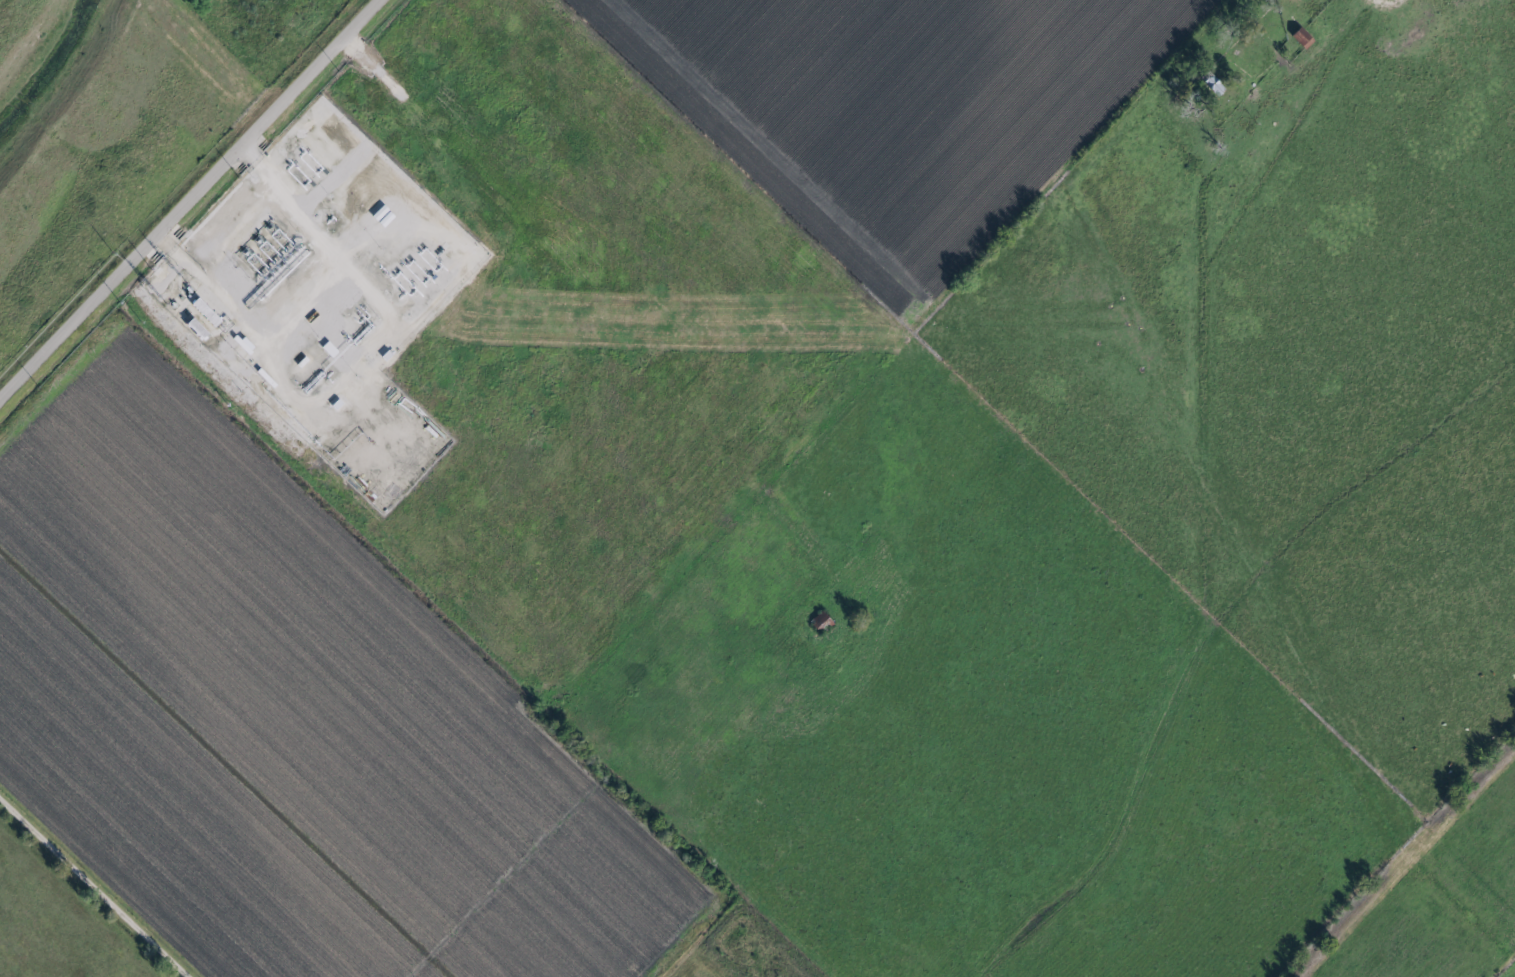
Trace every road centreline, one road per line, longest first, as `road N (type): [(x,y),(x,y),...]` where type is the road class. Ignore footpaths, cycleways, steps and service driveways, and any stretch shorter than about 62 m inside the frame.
road 1 (residential): [(619,0),(950,292),(775,472),(813,516)]
road 2 (residential): [(0,400),(380,0)]
road 3 (residential): [(0,794),(192,976)]

